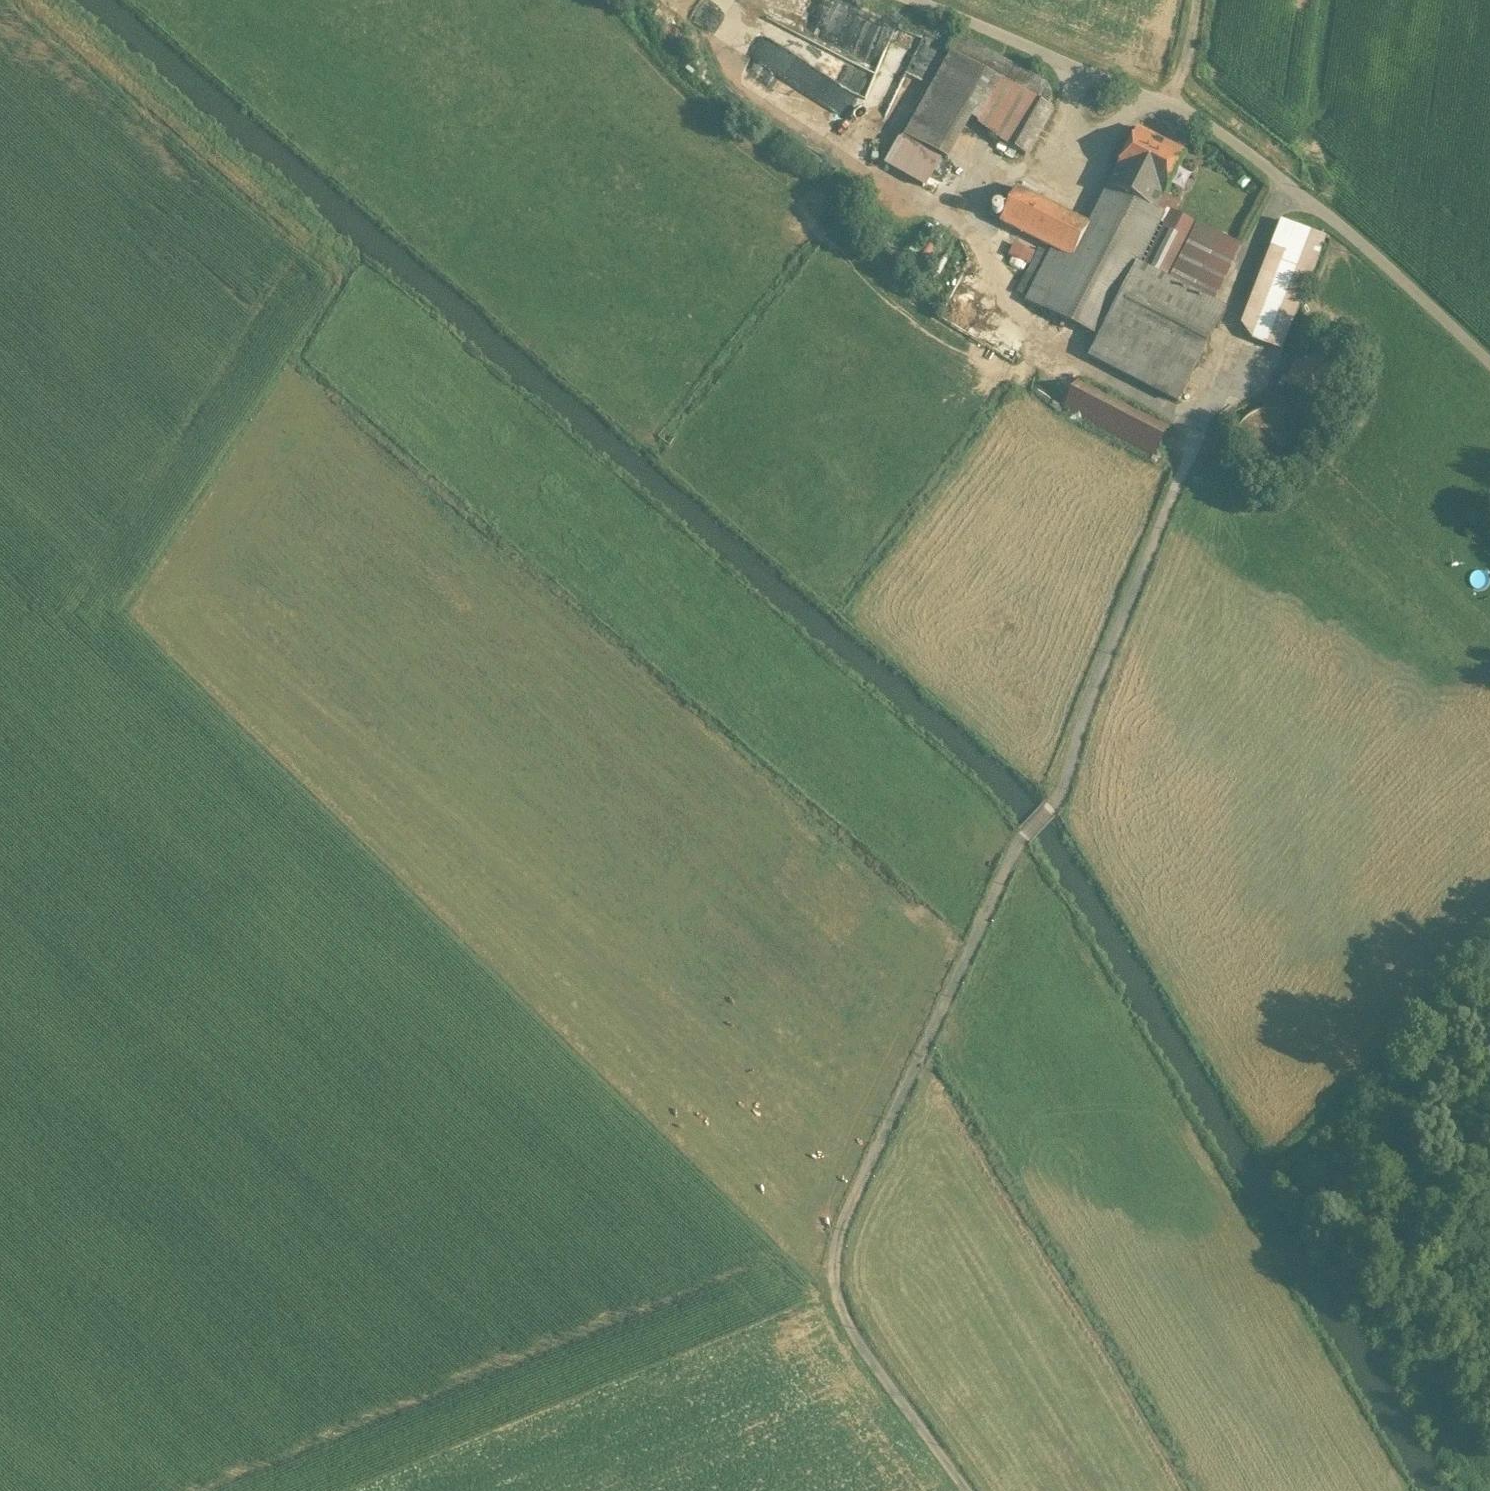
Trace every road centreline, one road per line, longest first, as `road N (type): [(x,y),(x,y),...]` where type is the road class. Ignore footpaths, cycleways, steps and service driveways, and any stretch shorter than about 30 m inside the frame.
road 1 (track): [(961,1490),(836,1314),(827,1273),(1018,843),(1060,807),(1094,691),(1289,187)]
road 2 (unclassified): [(1489,364),(1390,269),(1216,132),(1000,33),(907,0)]

